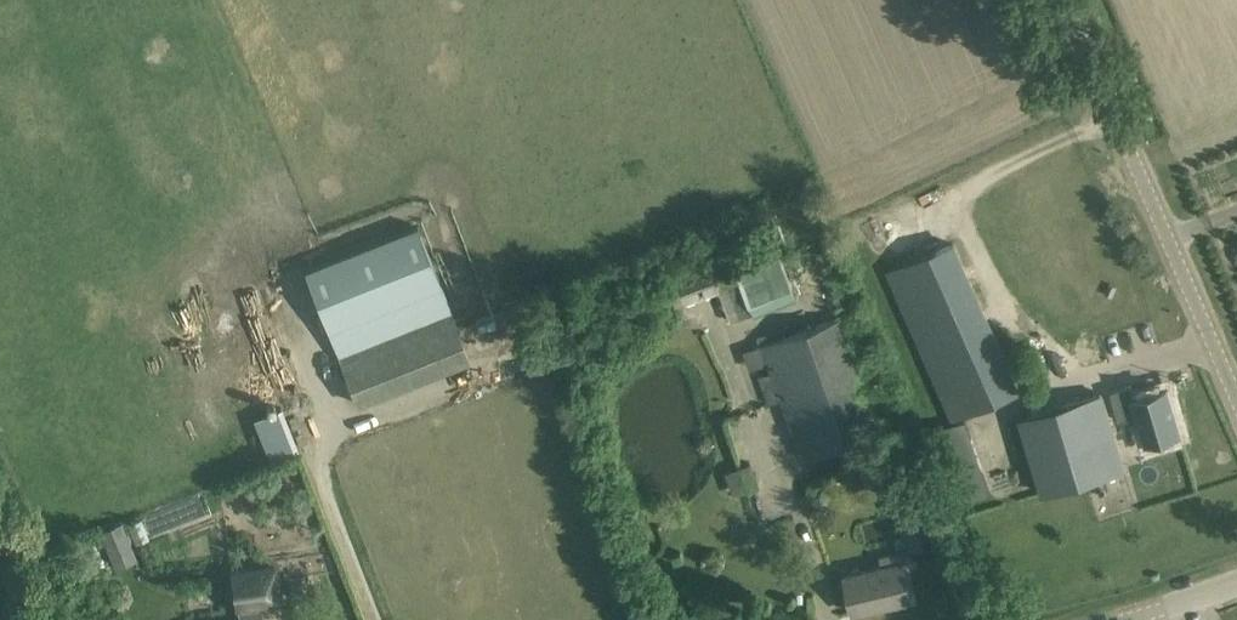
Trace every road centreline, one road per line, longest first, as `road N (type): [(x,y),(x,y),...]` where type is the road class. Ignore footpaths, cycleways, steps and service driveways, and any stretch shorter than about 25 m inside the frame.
road 1 (unclassified): [(1236,402),(1064,0)]

